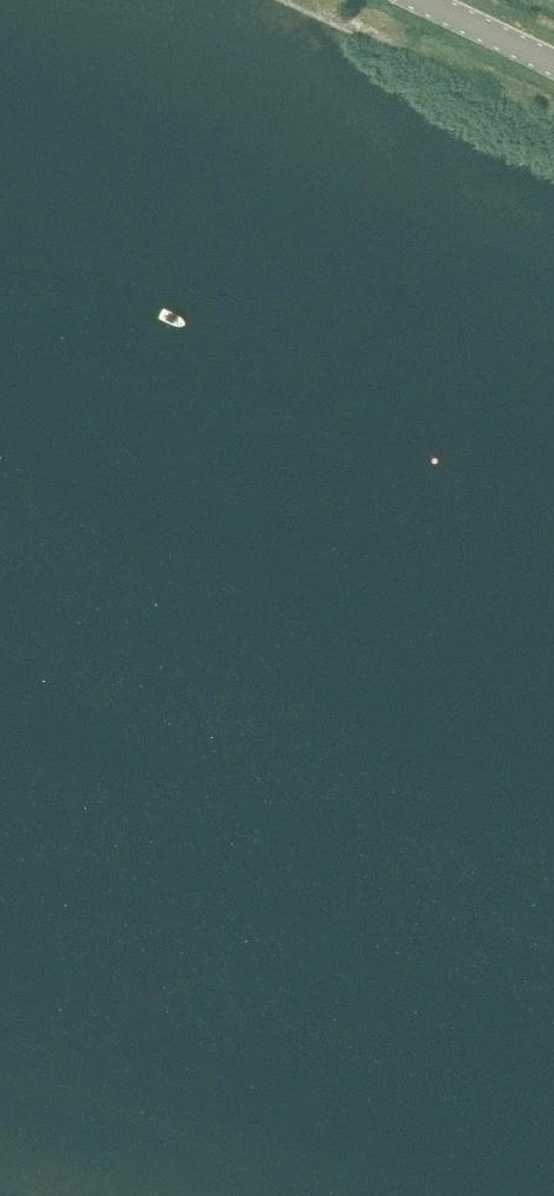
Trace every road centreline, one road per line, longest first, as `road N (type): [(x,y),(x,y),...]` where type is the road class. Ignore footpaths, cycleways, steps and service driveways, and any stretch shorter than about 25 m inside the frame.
road 1 (unclassified): [(420,0),(553,64)]

